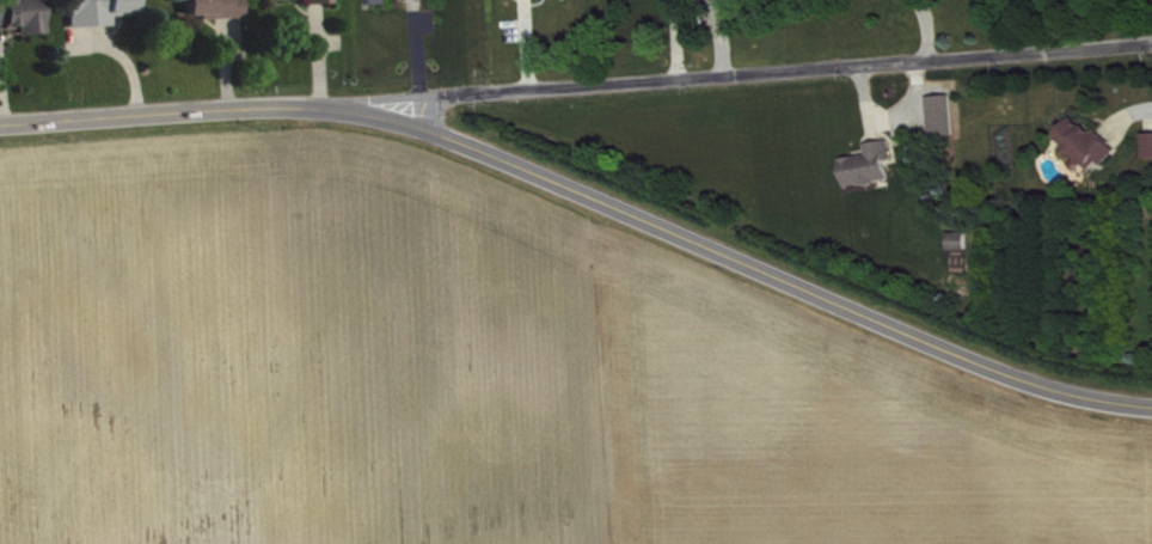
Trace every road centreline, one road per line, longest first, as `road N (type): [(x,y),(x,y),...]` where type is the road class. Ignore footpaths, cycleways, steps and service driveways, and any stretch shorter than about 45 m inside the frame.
road 1 (tertiary): [(367,116),(471,147),(1038,385),(1151,405)]
road 2 (residential): [(440,94),(1151,40)]
road 3 (tertiary): [(0,128),(296,104),(367,116)]
road 4 (residential): [(440,94),(296,104)]

